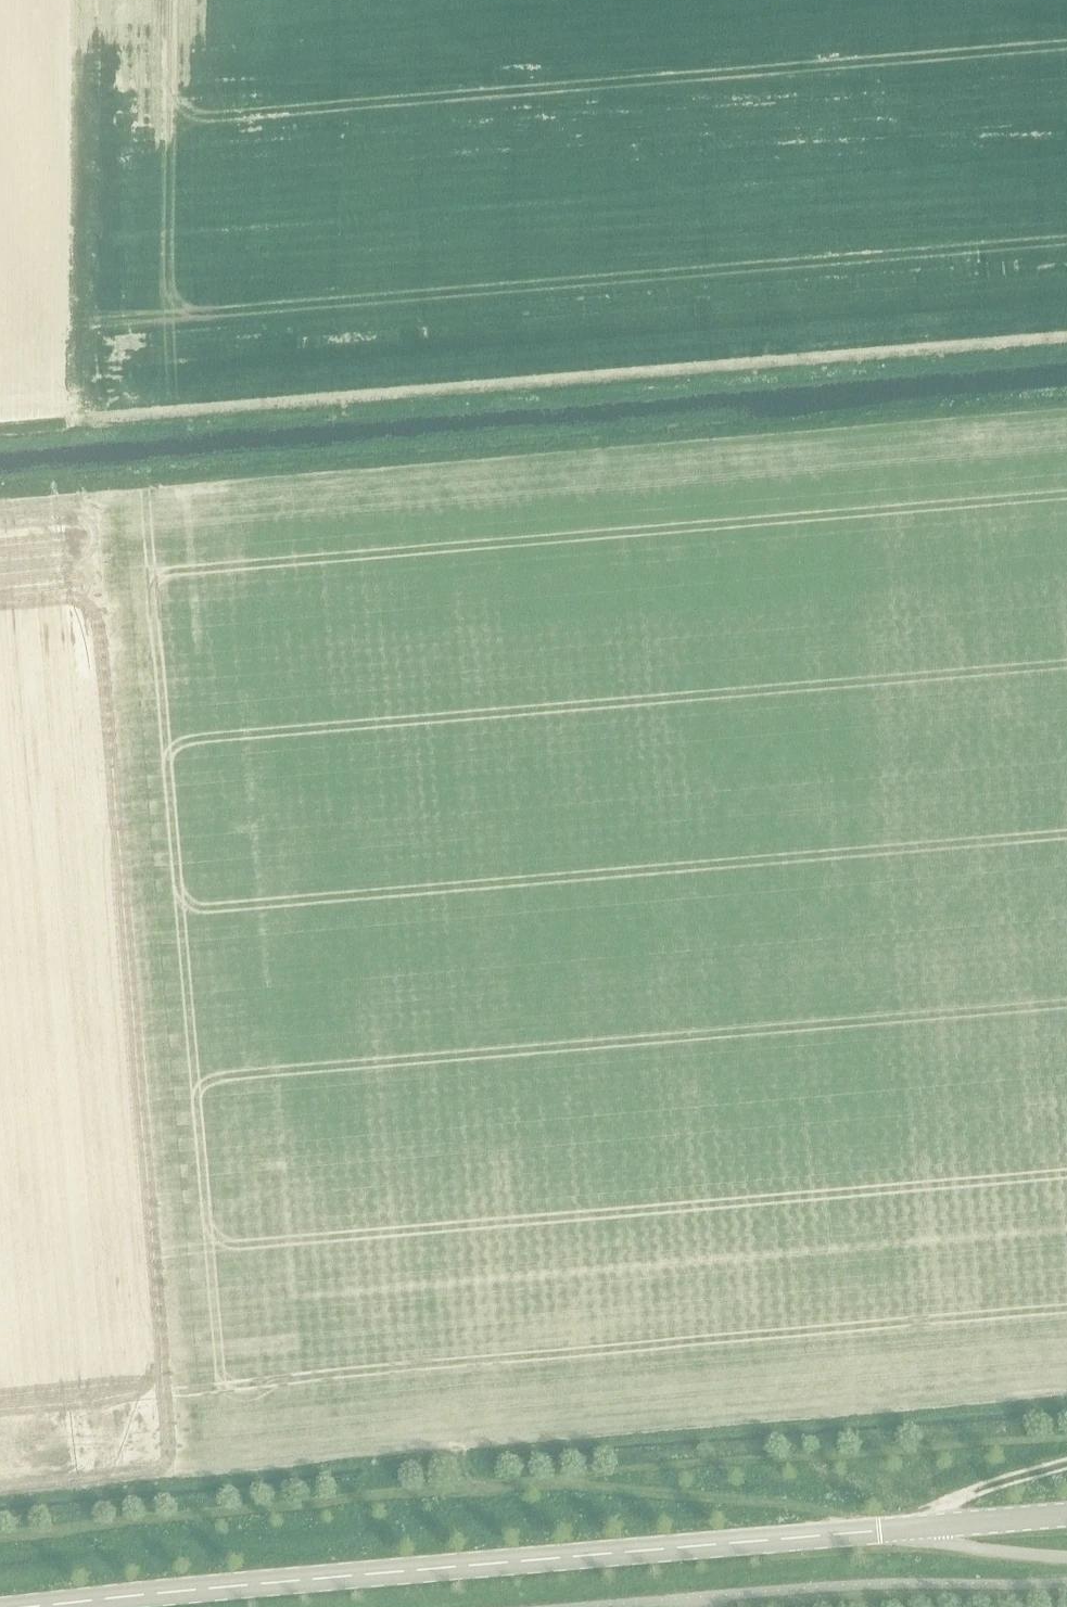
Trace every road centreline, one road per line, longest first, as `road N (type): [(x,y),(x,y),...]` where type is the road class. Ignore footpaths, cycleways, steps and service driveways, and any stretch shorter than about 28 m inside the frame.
road 1 (secondary): [(29,1606),(928,1527)]
road 2 (track): [(1066,1464),(951,1501),(928,1527)]
road 3 (residential): [(1066,1556),(957,1546),(933,1538),(928,1527)]
road 4 (secondary): [(928,1527),(1066,1514)]

